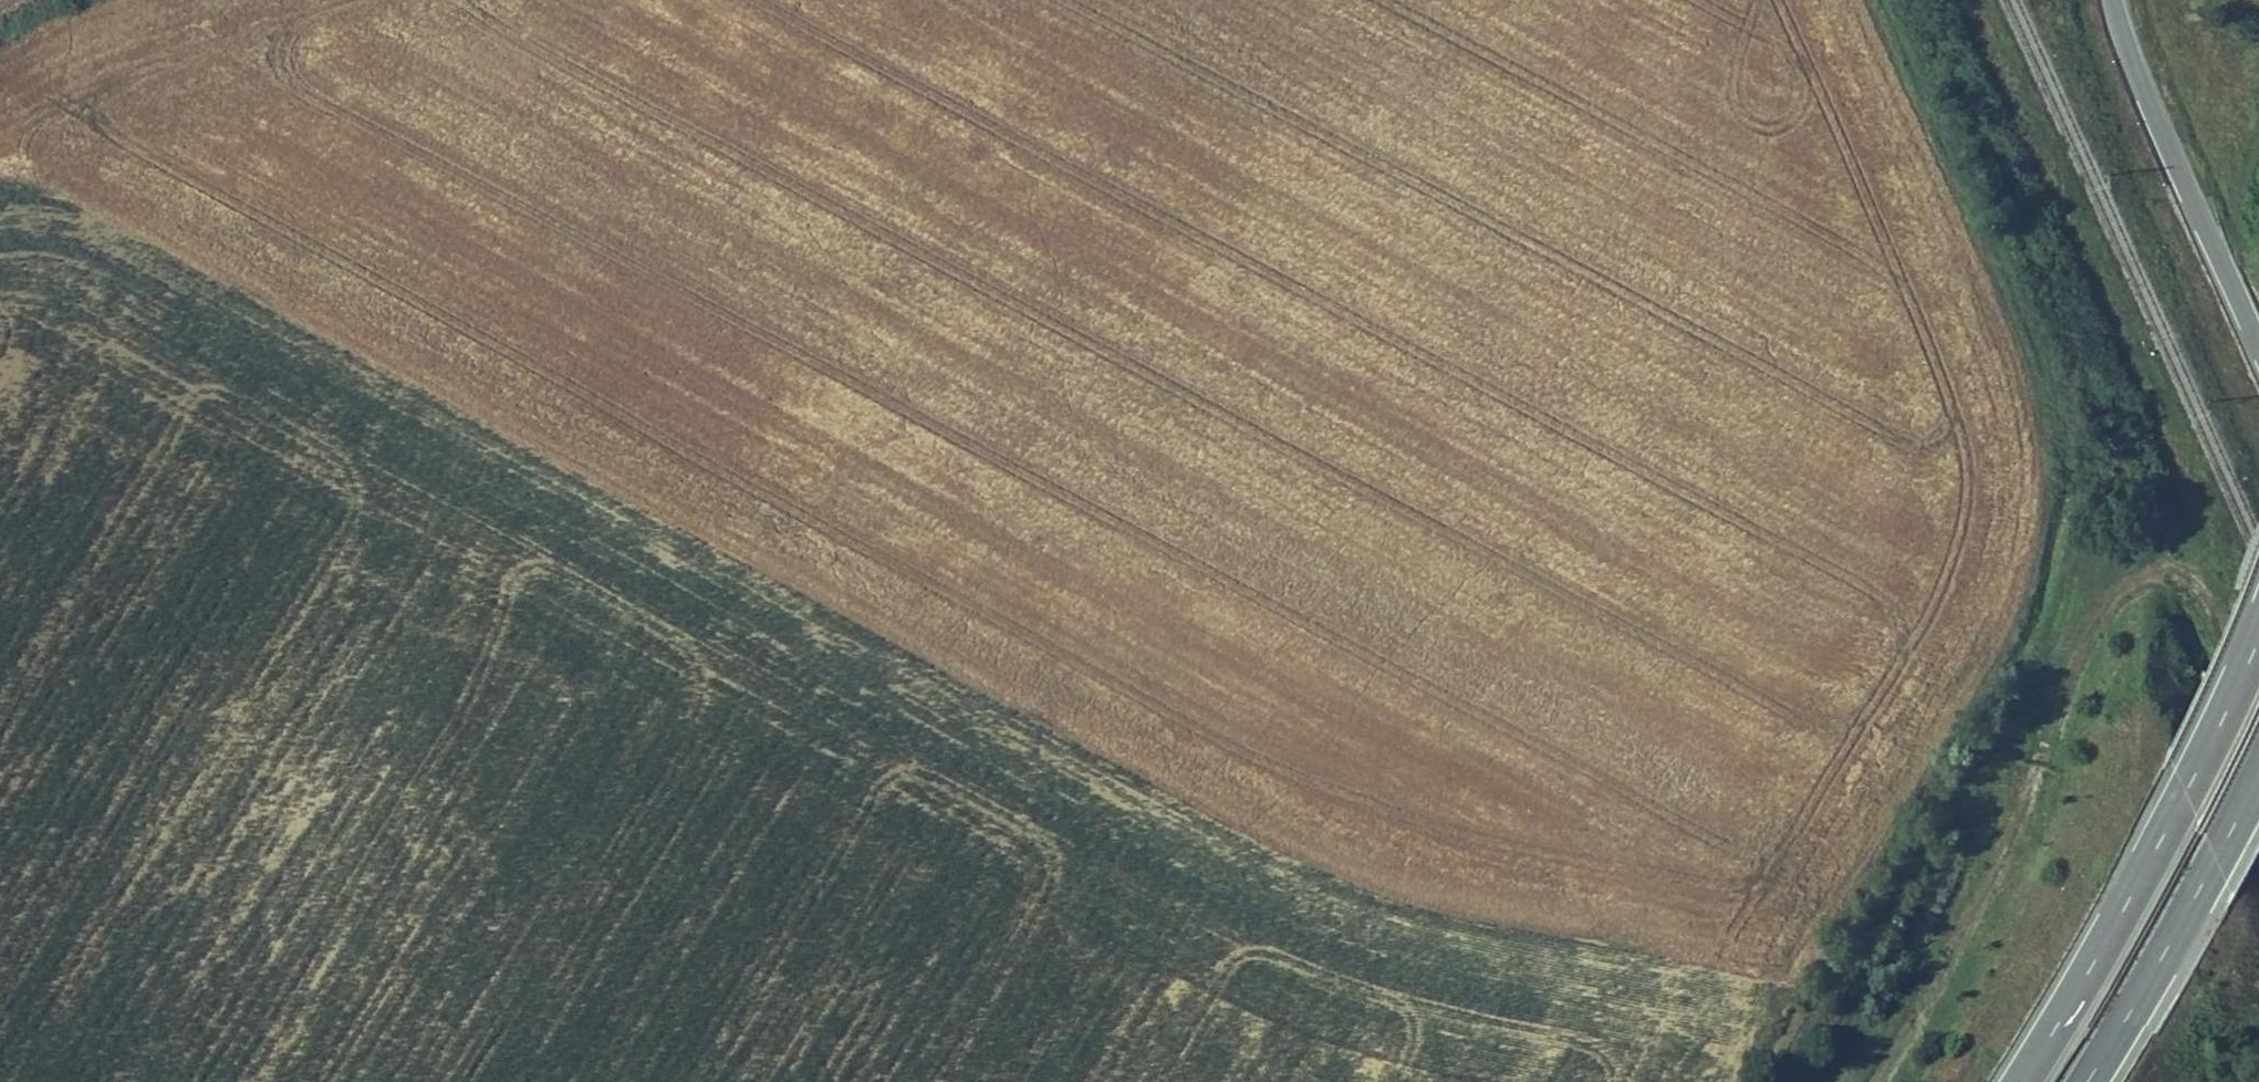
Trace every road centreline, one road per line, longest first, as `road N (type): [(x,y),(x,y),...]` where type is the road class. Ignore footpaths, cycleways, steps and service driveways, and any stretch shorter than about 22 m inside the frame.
road 1 (trunk): [(2258,621),(2129,898),(2020,1081)]
road 2 (trunk): [(2112,0),(2151,110),(2258,345)]
road 3 (trunk): [(2086,1081),(2215,858),(2258,763)]

